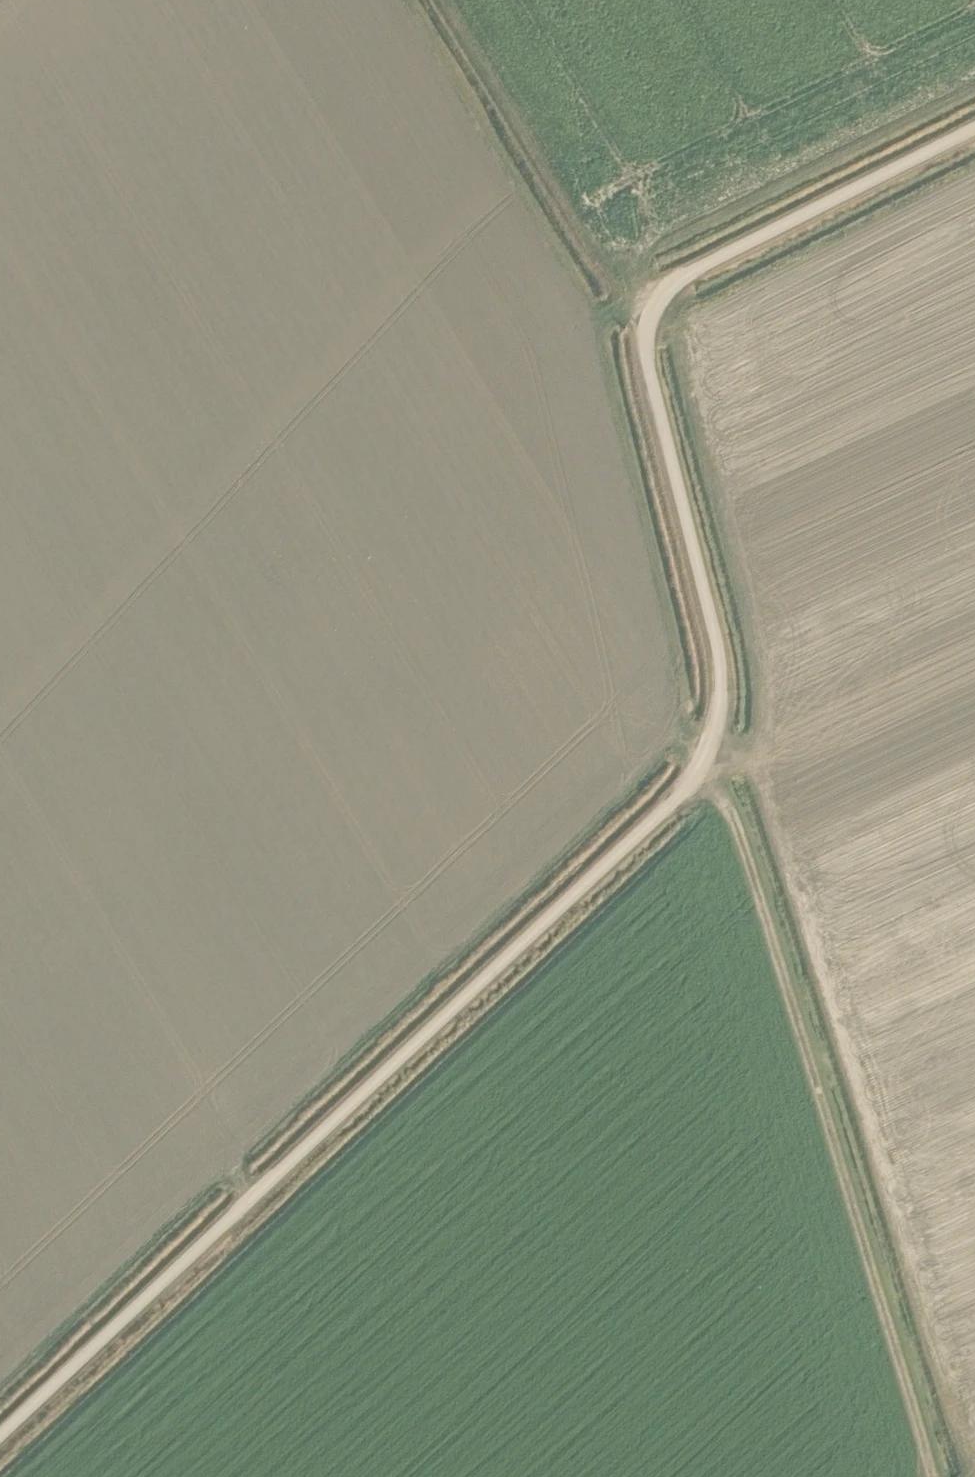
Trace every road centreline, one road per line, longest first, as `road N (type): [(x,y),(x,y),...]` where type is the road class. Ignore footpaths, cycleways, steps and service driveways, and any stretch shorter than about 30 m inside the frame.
road 1 (unclassified): [(0,1435),(686,785),(709,729),(713,654),(650,397),(641,340),(650,312),(668,287),(974,131)]

